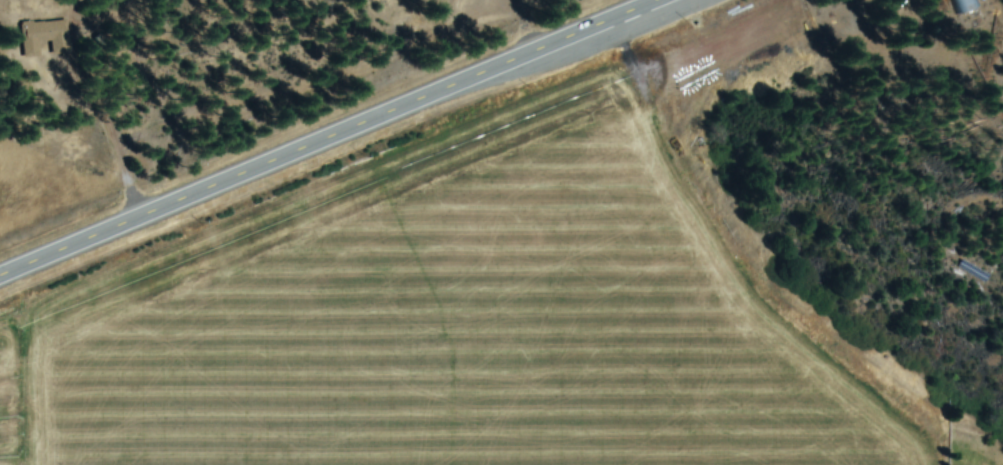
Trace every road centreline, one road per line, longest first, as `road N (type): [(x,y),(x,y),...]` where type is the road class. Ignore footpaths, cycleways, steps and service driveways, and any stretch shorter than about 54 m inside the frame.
road 1 (primary): [(0,283),(667,0)]

